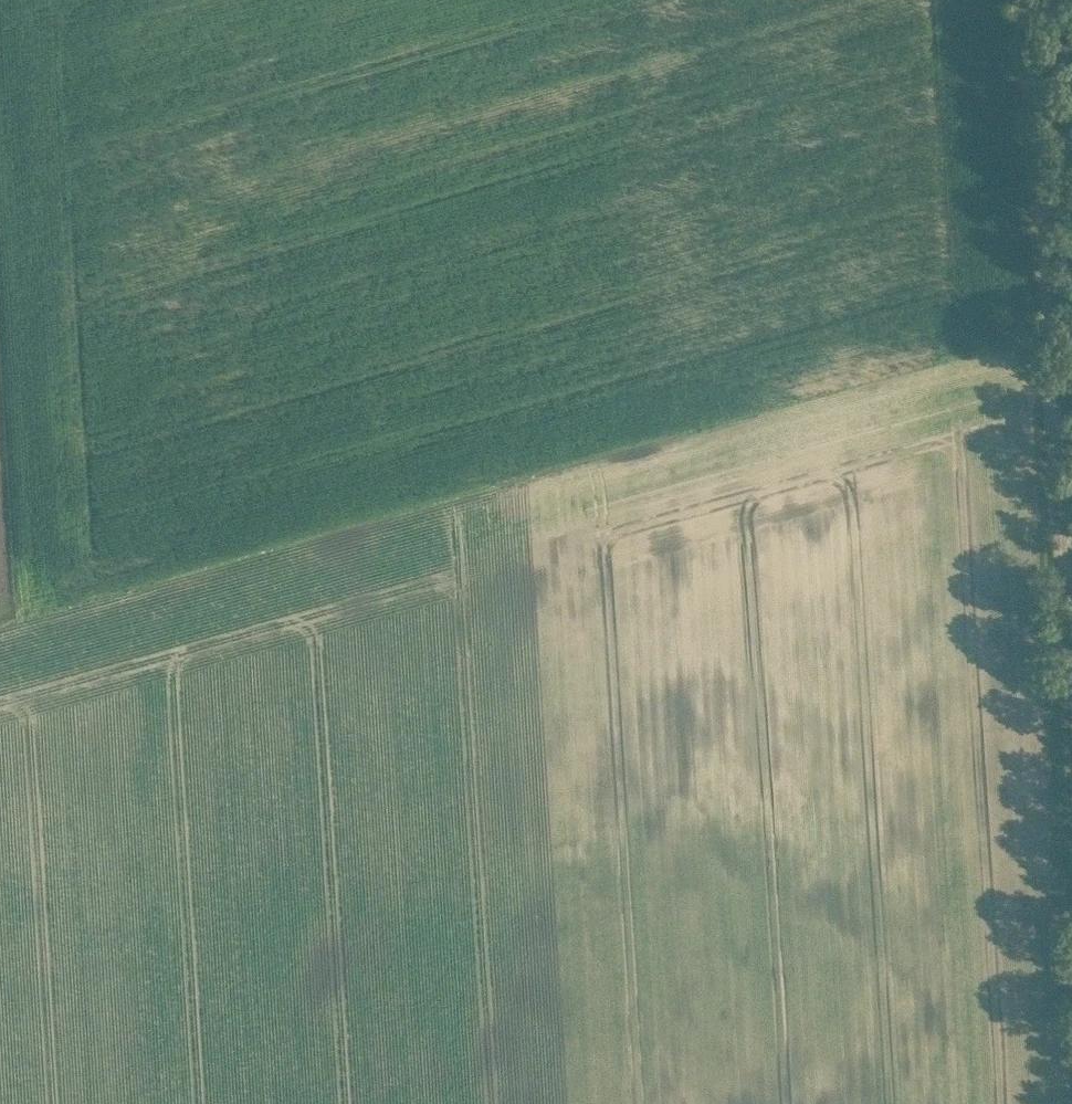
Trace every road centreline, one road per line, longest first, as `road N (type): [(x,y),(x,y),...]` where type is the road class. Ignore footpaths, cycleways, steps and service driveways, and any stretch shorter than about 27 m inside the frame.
road 1 (track): [(1030,0),(1071,674)]

